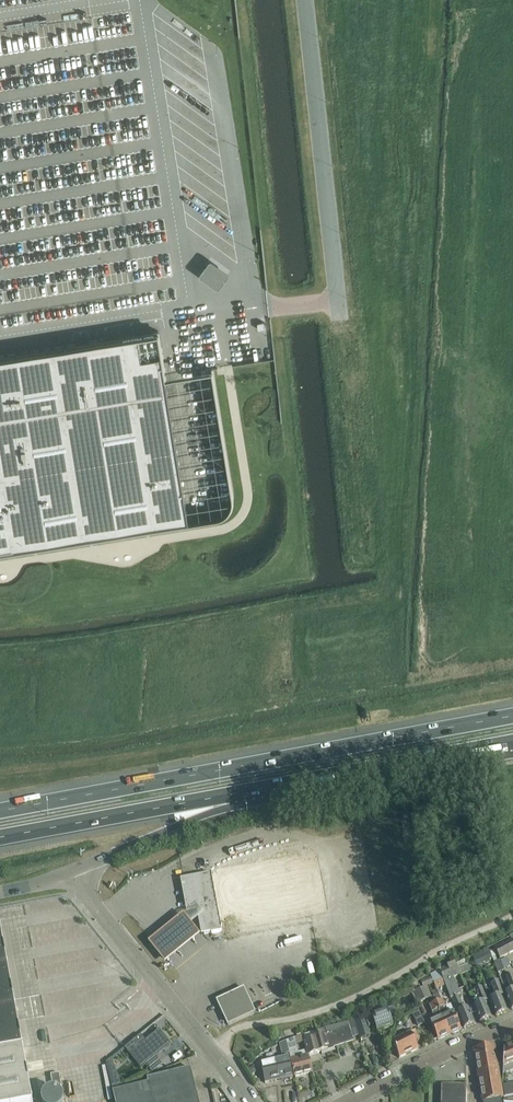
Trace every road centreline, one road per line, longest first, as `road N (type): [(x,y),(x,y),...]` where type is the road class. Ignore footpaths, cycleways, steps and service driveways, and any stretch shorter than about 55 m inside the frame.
road 1 (motorway): [(512,716),(0,811)]
road 2 (secondary): [(512,588),(157,656),(0,675)]
road 3 (secondary): [(0,693),(178,669),(512,606)]
road 4 (unclassified): [(305,0),(340,318)]
road 5 (unclassified): [(246,1101),(69,871)]
road 6 (motorway): [(230,794),(512,741)]
road 7 (motorway): [(0,836),(230,794)]
road 8 (residential): [(345,1101),(512,1024)]
road 9 (motorway): [(69,871),(230,794)]

